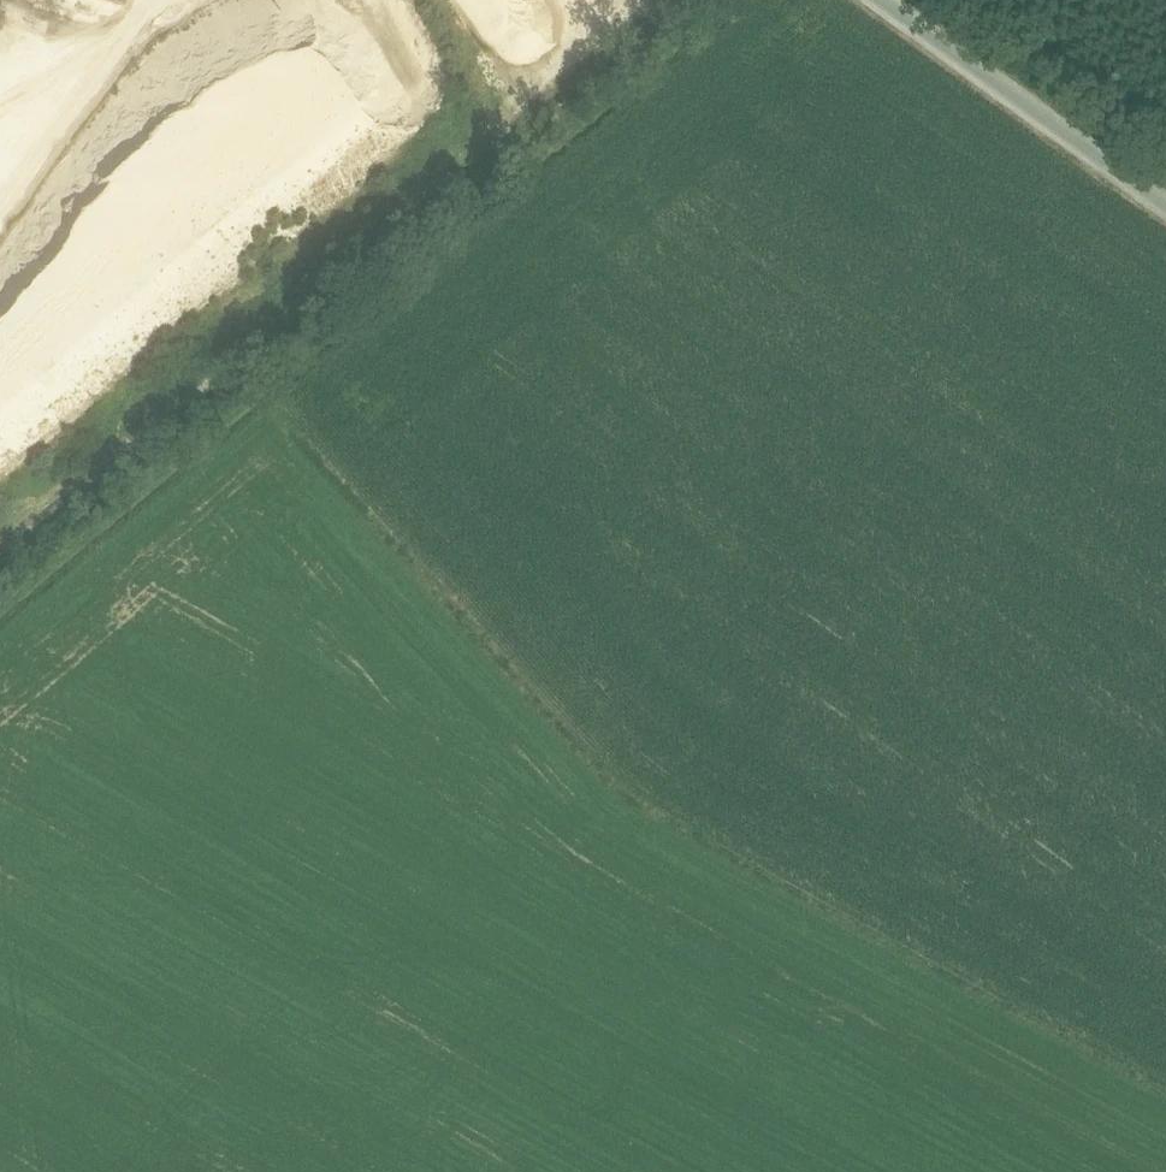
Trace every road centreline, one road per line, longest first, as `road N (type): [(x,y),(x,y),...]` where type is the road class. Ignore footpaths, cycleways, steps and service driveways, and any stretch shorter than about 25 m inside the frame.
road 1 (unclassified): [(1165,214),(869,0)]

